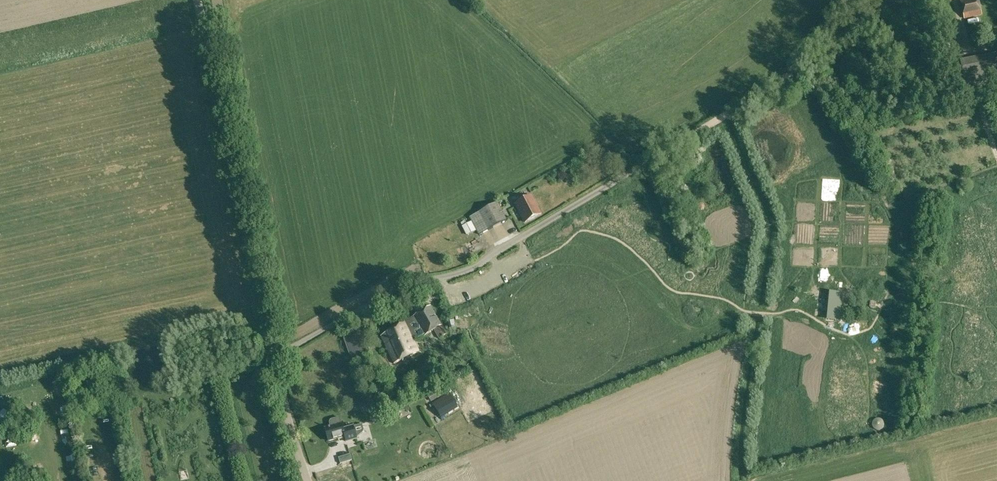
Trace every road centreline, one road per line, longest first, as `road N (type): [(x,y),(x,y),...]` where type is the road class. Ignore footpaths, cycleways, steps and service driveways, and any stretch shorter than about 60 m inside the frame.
road 1 (unclassified): [(651,160),(473,265),(410,281),(273,354)]
road 2 (unclassified): [(273,354),(197,0)]
road 3 (track): [(0,374),(264,316)]
road 4 (track): [(845,0),(783,78),(651,160)]
road 5 (unclassified): [(308,480),(273,354)]

